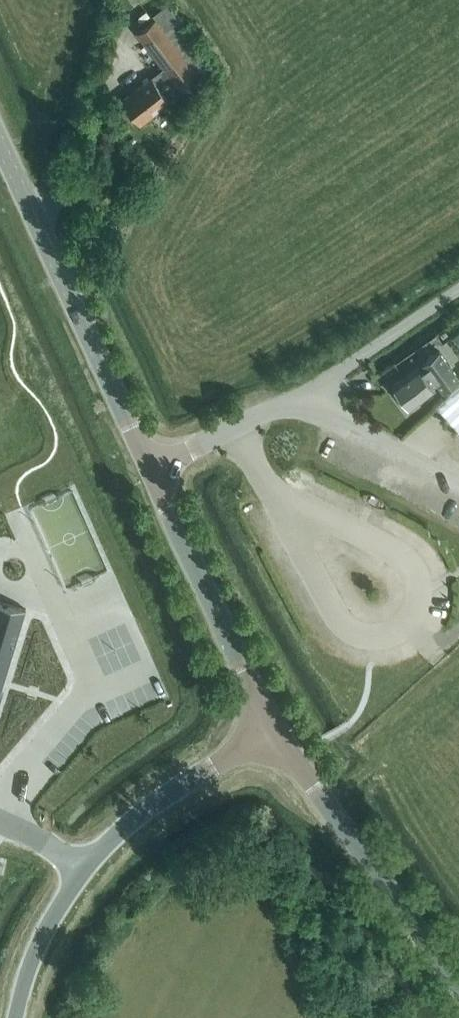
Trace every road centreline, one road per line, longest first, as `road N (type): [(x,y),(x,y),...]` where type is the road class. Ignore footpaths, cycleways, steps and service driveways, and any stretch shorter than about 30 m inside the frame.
road 1 (tertiary): [(150,469),(0,144)]
road 2 (tertiary): [(458,985),(274,727)]
road 3 (tertiary): [(274,727),(150,469)]
road 4 (tertiary): [(83,873),(158,801),(274,727)]
road 5 (unclassified): [(458,290),(303,395)]
road 6 (residential): [(458,480),(303,395)]
road 7 (unclassified): [(303,395),(150,469)]
road 8 (tertiary): [(16,1017),(37,948),(83,873)]

